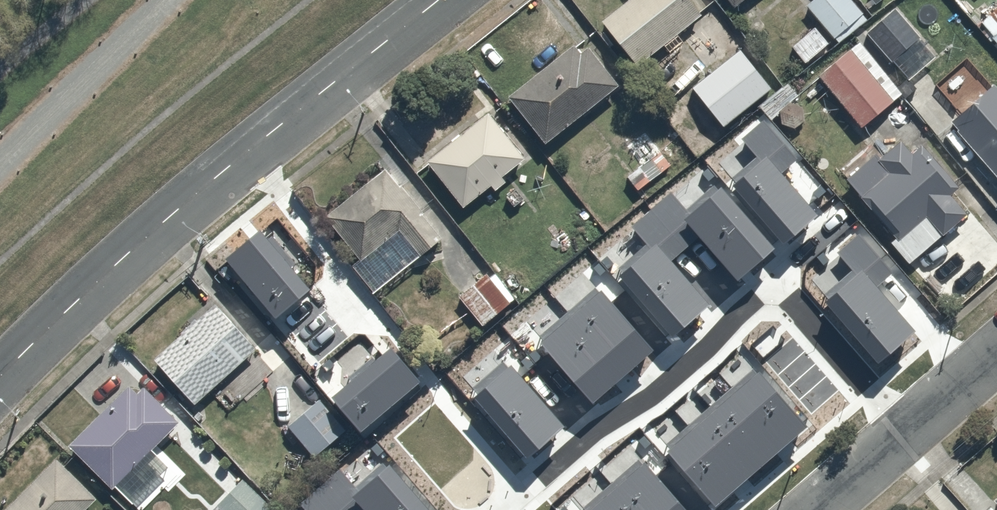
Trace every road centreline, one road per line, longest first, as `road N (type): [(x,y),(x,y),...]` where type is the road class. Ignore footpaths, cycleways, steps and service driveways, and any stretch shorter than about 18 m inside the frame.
road 1 (secondary): [(0,380),(158,227),(439,0)]
road 2 (track): [(173,0),(0,171)]
road 3 (unclassified): [(816,509),(996,353)]

